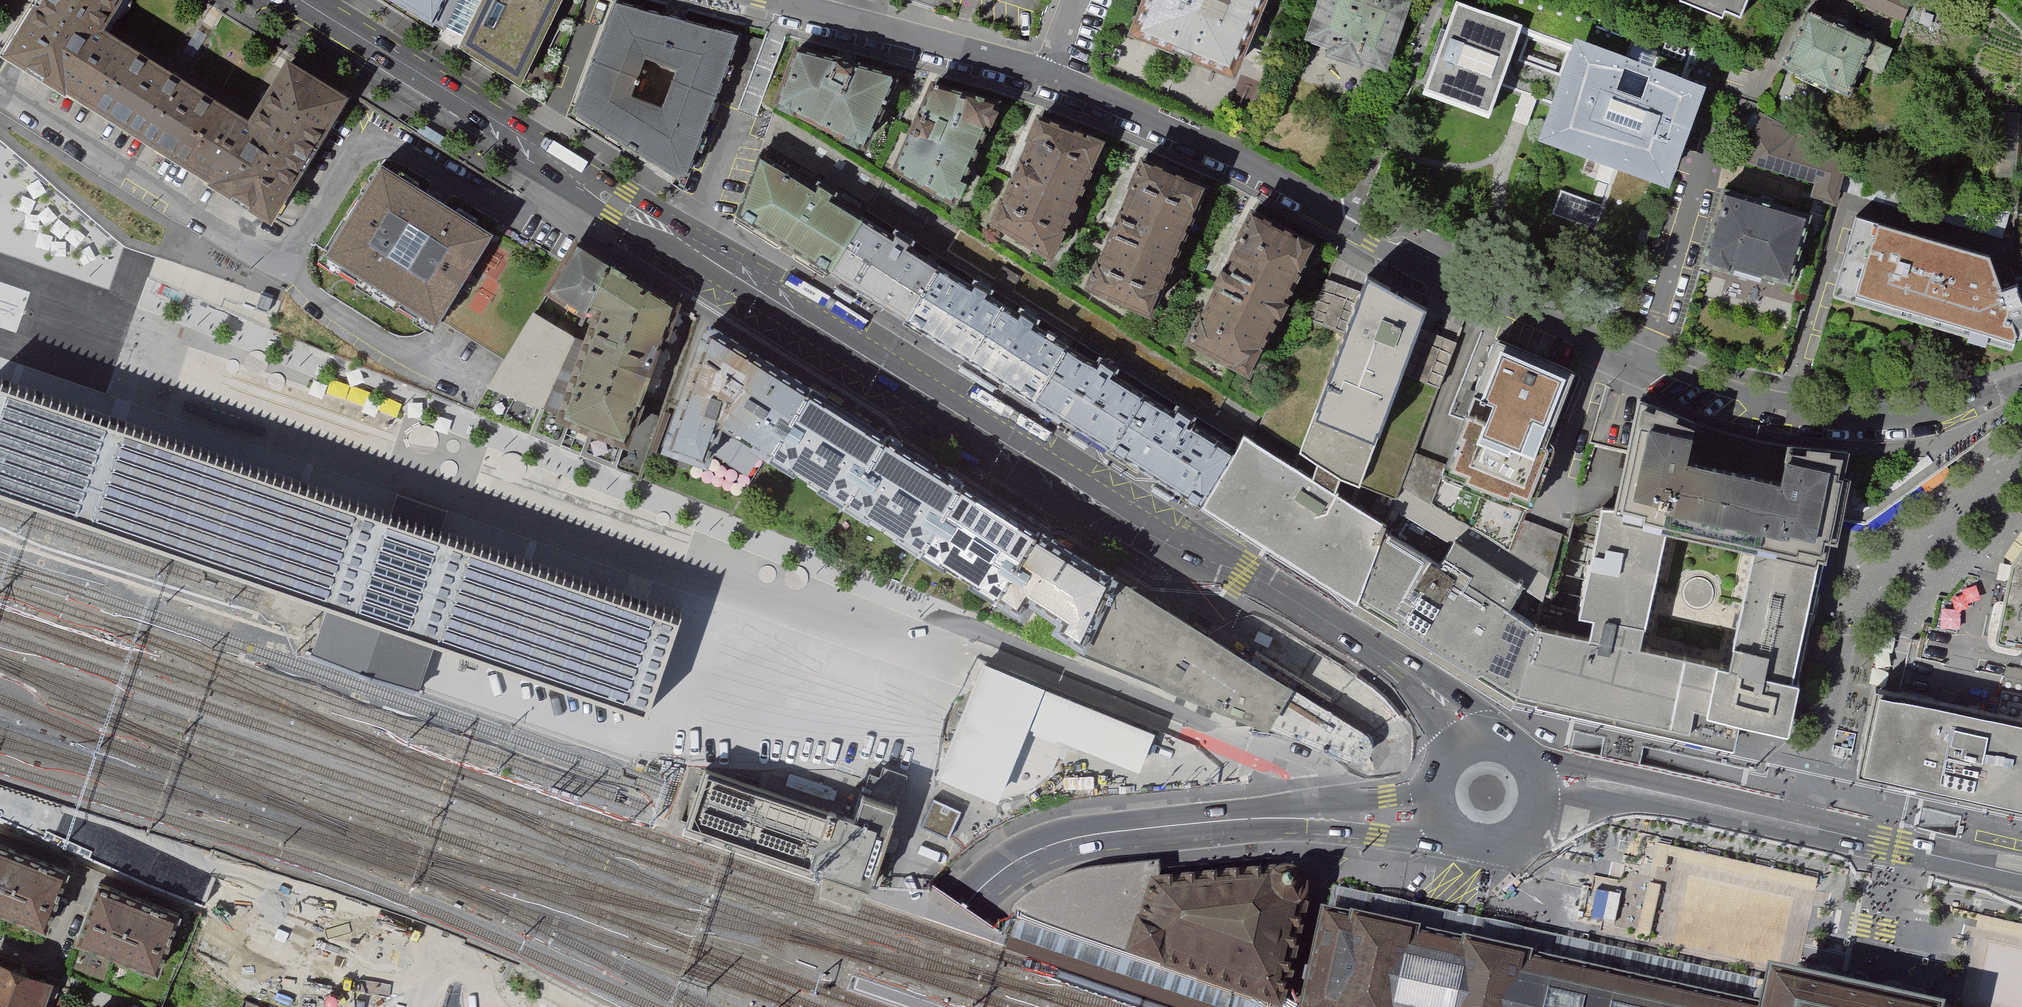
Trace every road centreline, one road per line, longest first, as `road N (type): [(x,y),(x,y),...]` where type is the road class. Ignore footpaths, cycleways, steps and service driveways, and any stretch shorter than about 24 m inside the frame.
road 1 (secondary): [(292,0),(906,383),(1398,667),(1444,708),(1466,743)]
road 2 (residential): [(2021,386),(1912,417),(1788,415),(1641,371),(1346,231)]
road 3 (tertiary): [(903,1006),(982,888),(1066,842),(1218,822),(1435,810)]
road 4 (secondary): [(2021,872),(1599,778),(1538,779)]
road 5 (residential): [(1346,231),(1256,166),(1055,81)]
road 6 (residential): [(1055,81),(766,0)]
road 7 (residential): [(1443,0),(1346,231)]
road 8 (secondary): [(1435,810),(1461,841),(1502,845),(1533,819),(1538,779)]

